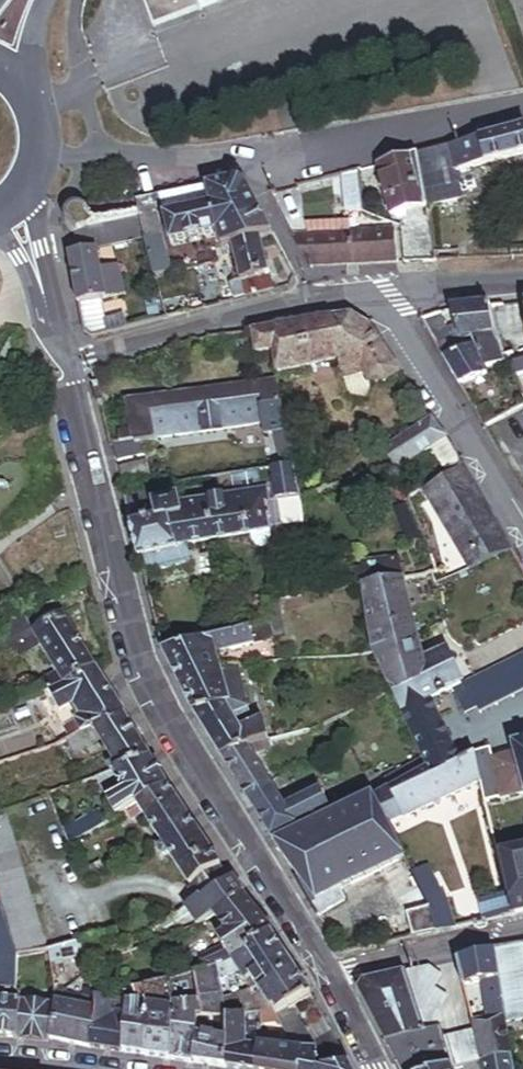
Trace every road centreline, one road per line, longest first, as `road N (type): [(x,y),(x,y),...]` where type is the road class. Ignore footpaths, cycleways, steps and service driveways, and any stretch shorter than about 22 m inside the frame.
road 1 (residential): [(321,972),(130,668),(62,360)]
road 2 (residential): [(377,294),(522,535)]
road 3 (residential): [(62,360),(315,299)]
road 4 (residential): [(321,972),(522,929)]
road 5 (residential): [(249,161),(315,299)]
road 6 (residential): [(377,294),(522,282)]

